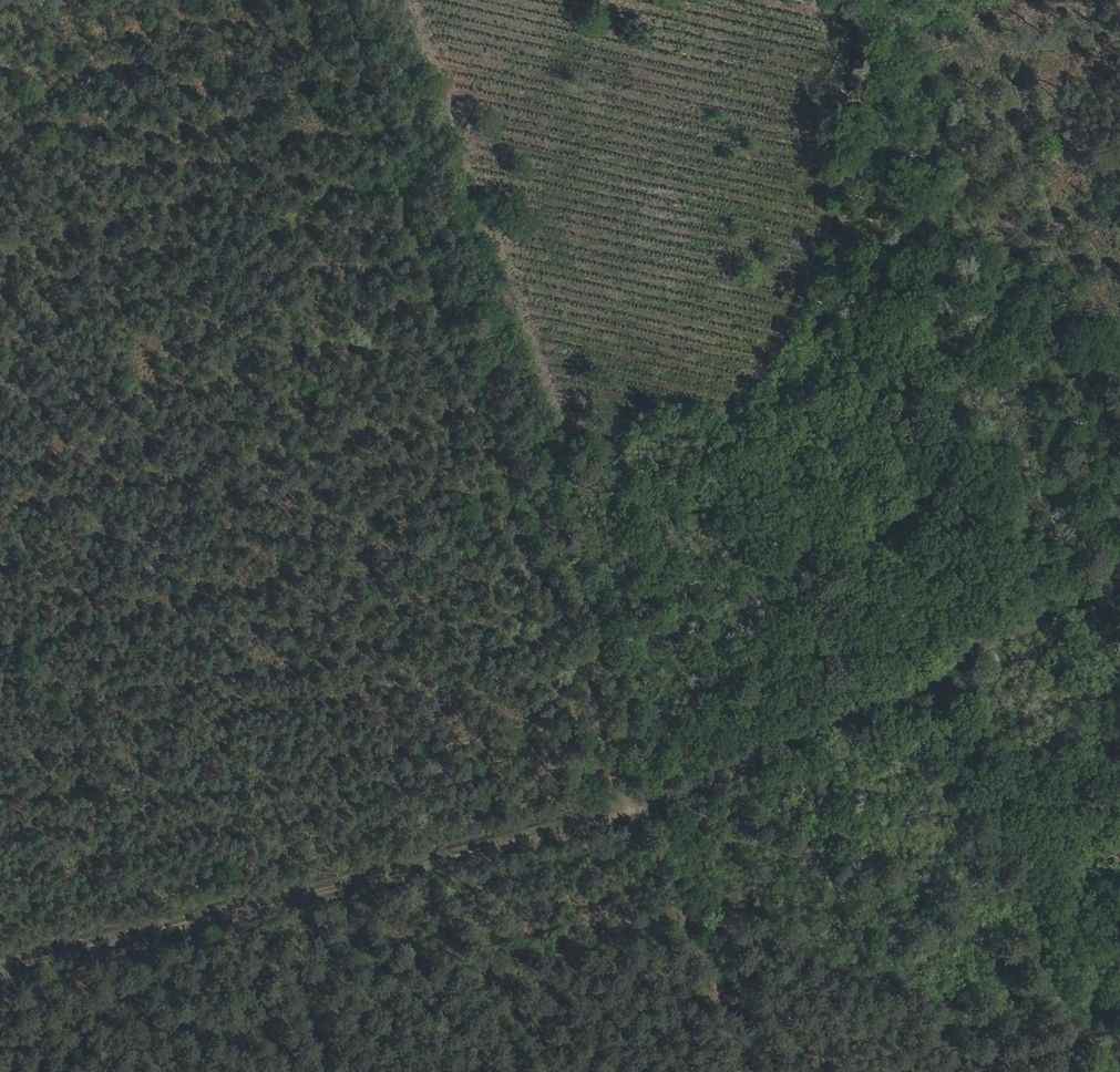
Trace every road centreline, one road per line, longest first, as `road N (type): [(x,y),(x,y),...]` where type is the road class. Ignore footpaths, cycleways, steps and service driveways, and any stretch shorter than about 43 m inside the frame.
road 1 (track): [(0,971),(641,814),(934,680),(1119,583)]
road 2 (track): [(626,818),(621,770),(517,536),(466,376),(436,322),(346,0)]

